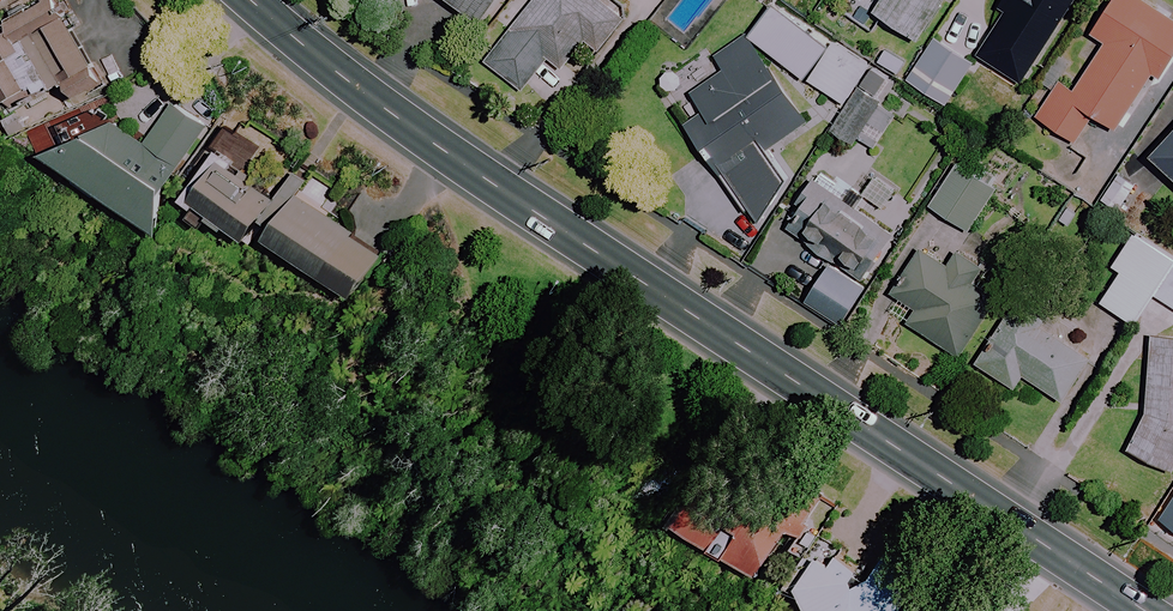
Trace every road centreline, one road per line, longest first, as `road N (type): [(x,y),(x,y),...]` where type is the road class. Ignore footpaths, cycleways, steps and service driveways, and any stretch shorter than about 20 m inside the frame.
road 1 (secondary): [(1144,610),(539,216),(344,81),(250,0)]

